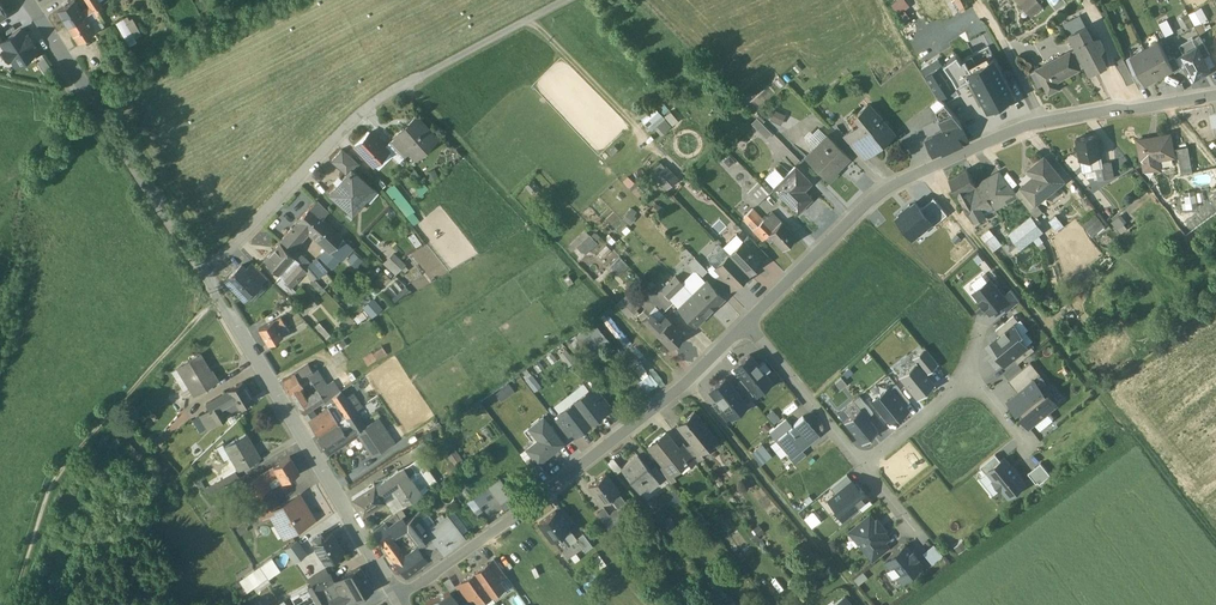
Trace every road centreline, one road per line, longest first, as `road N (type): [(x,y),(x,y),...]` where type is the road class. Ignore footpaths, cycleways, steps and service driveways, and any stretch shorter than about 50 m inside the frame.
road 1 (residential): [(747,331),(873,206),(906,186),(1025,135),(1215,98)]
road 2 (track): [(616,317),(406,95),(582,0)]
road 3 (track): [(1215,537),(977,245)]
road 4 (residential): [(207,282),(395,604)]
road 5 (track): [(221,304),(68,472),(50,499),(19,604)]
road 6 (residential): [(402,604),(686,392)]
road 7 (residential): [(22,0),(207,282)]
road 8 (track): [(684,393),(864,604)]
road 9 (residential): [(207,282),(350,134),(406,95)]
road 10 (residential): [(747,331),(863,470)]
road 11 (track): [(1099,395),(1215,312)]
road 12 (track): [(80,89),(62,102),(0,201)]
road 13 (residential): [(863,470),(932,417),(966,378)]

